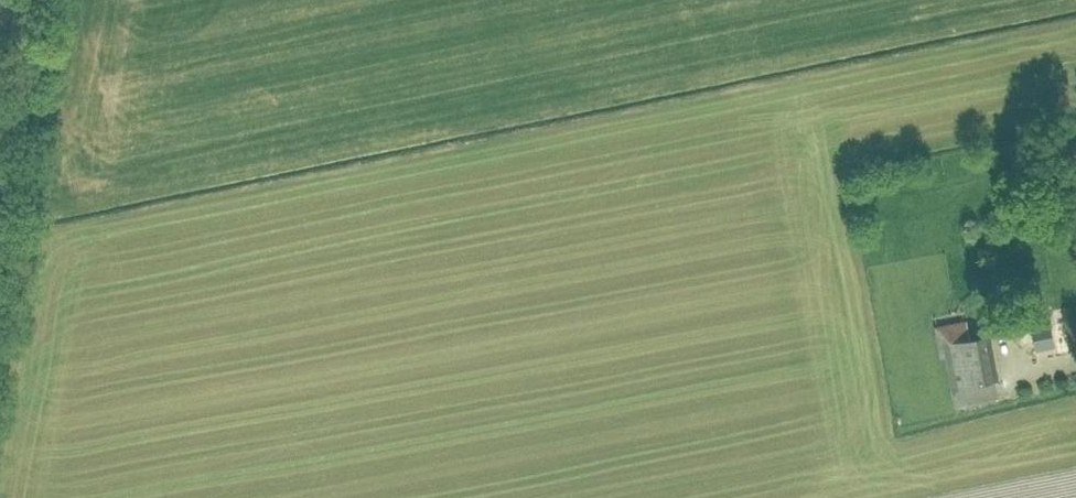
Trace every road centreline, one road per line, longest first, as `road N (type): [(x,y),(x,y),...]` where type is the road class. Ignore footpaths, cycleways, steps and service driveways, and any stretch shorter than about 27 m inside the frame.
road 1 (unclassified): [(0,206),(37,0)]

